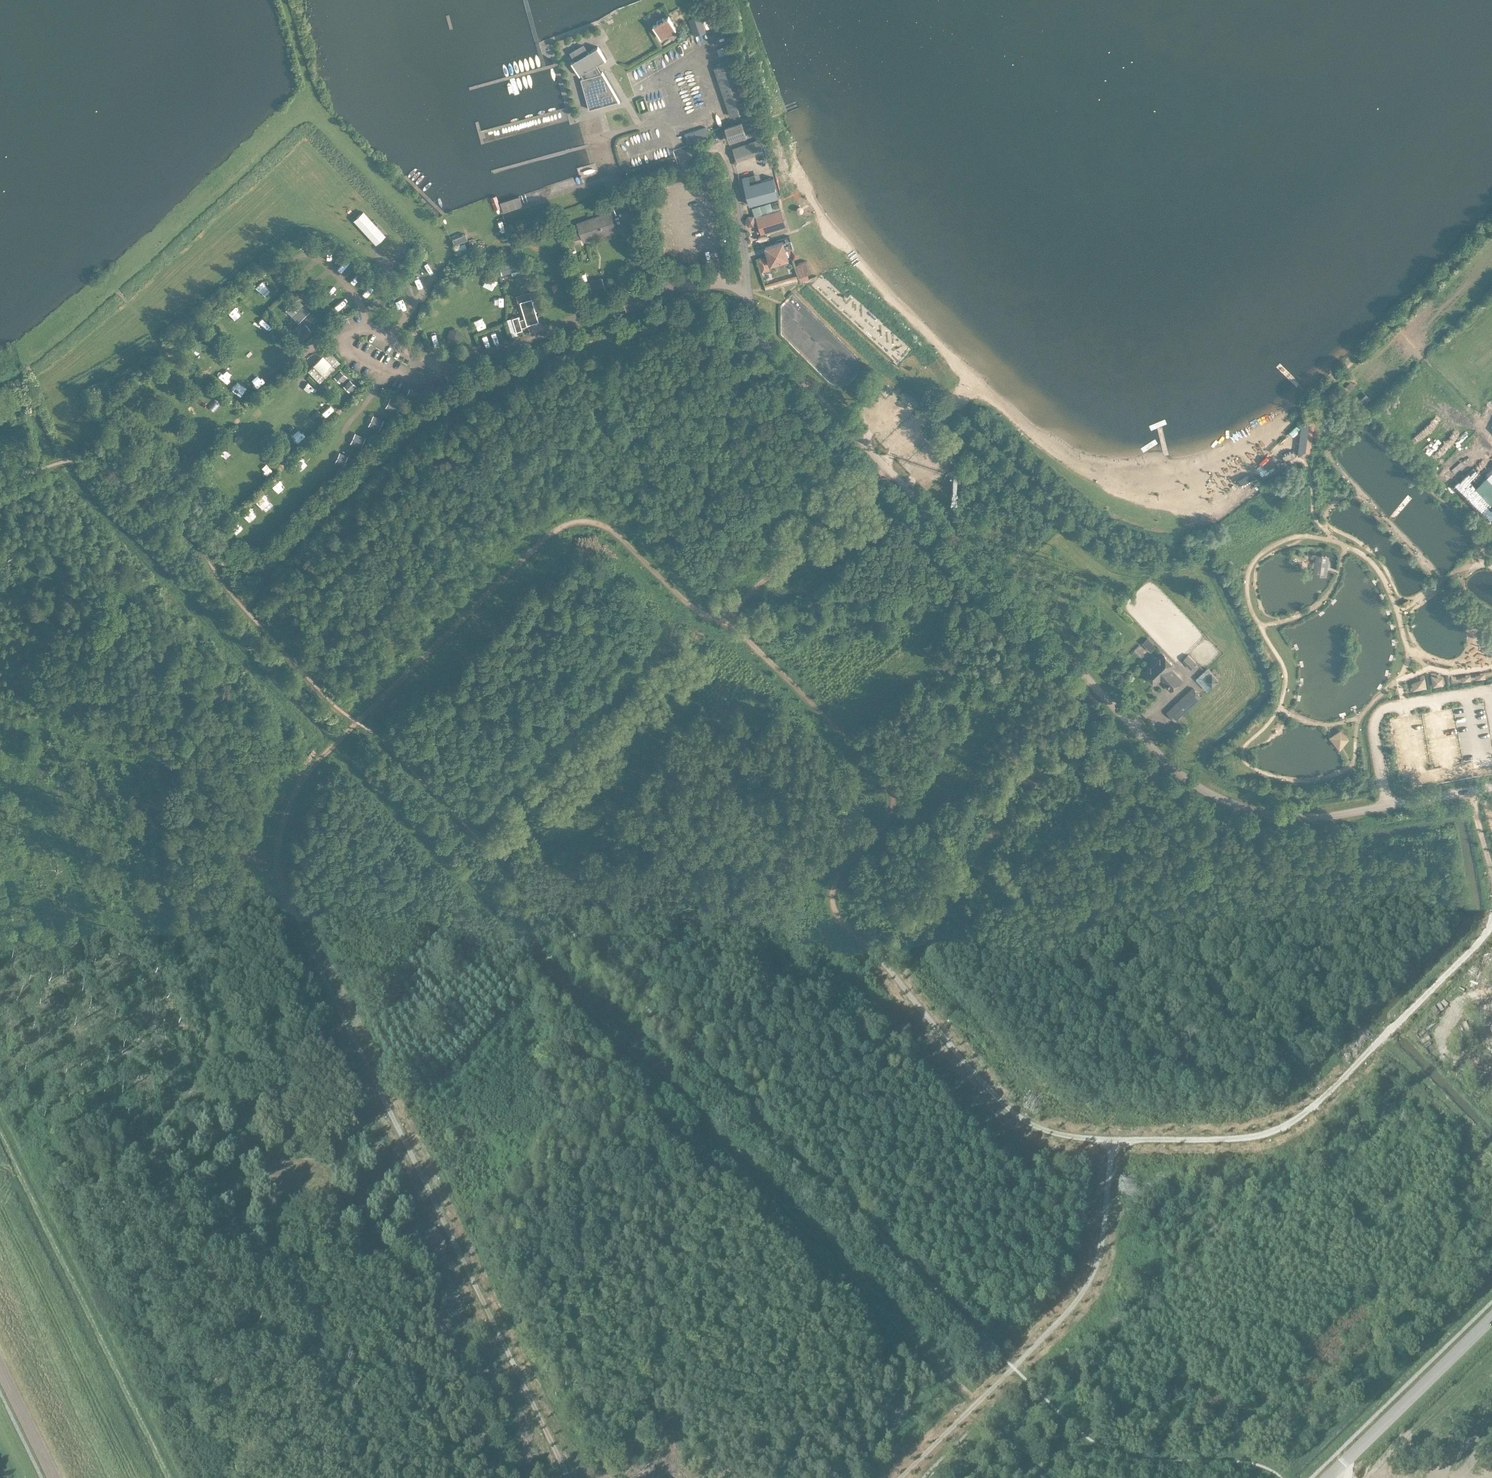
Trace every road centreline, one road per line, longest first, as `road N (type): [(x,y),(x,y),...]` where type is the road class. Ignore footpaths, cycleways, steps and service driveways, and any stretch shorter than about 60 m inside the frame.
road 1 (unclassified): [(1491,780),(1287,815),(1209,802),(766,346),(743,283)]
road 2 (track): [(1114,1141),(1242,1140),(1277,1130),(1314,1108),(1491,923)]
road 3 (tertiary): [(1328,1477),(1491,1316)]
road 4 (unclassified): [(743,283),(736,204),(720,145),(677,151)]
road 5 (tertiary): [(55,1477),(0,1365)]

